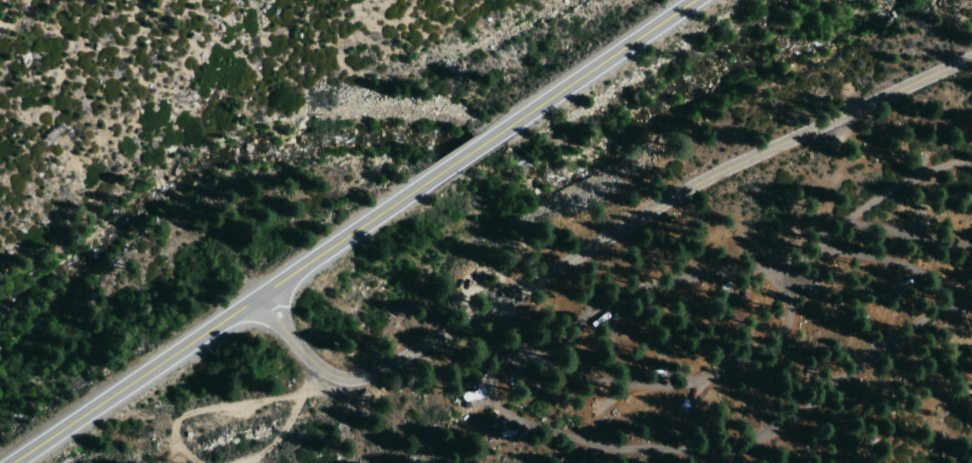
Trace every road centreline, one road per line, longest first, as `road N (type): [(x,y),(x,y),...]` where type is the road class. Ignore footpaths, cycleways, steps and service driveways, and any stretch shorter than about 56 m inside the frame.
road 1 (residential): [(489,311),(702,185),(971,65)]
road 2 (primary): [(10,462),(452,167)]
road 3 (residential): [(263,294),(283,340),(324,376),(369,377),(489,311)]
road 4 (primary): [(490,141),(696,0)]
road 5 (track): [(197,462),(180,449),(174,423),(307,386)]

